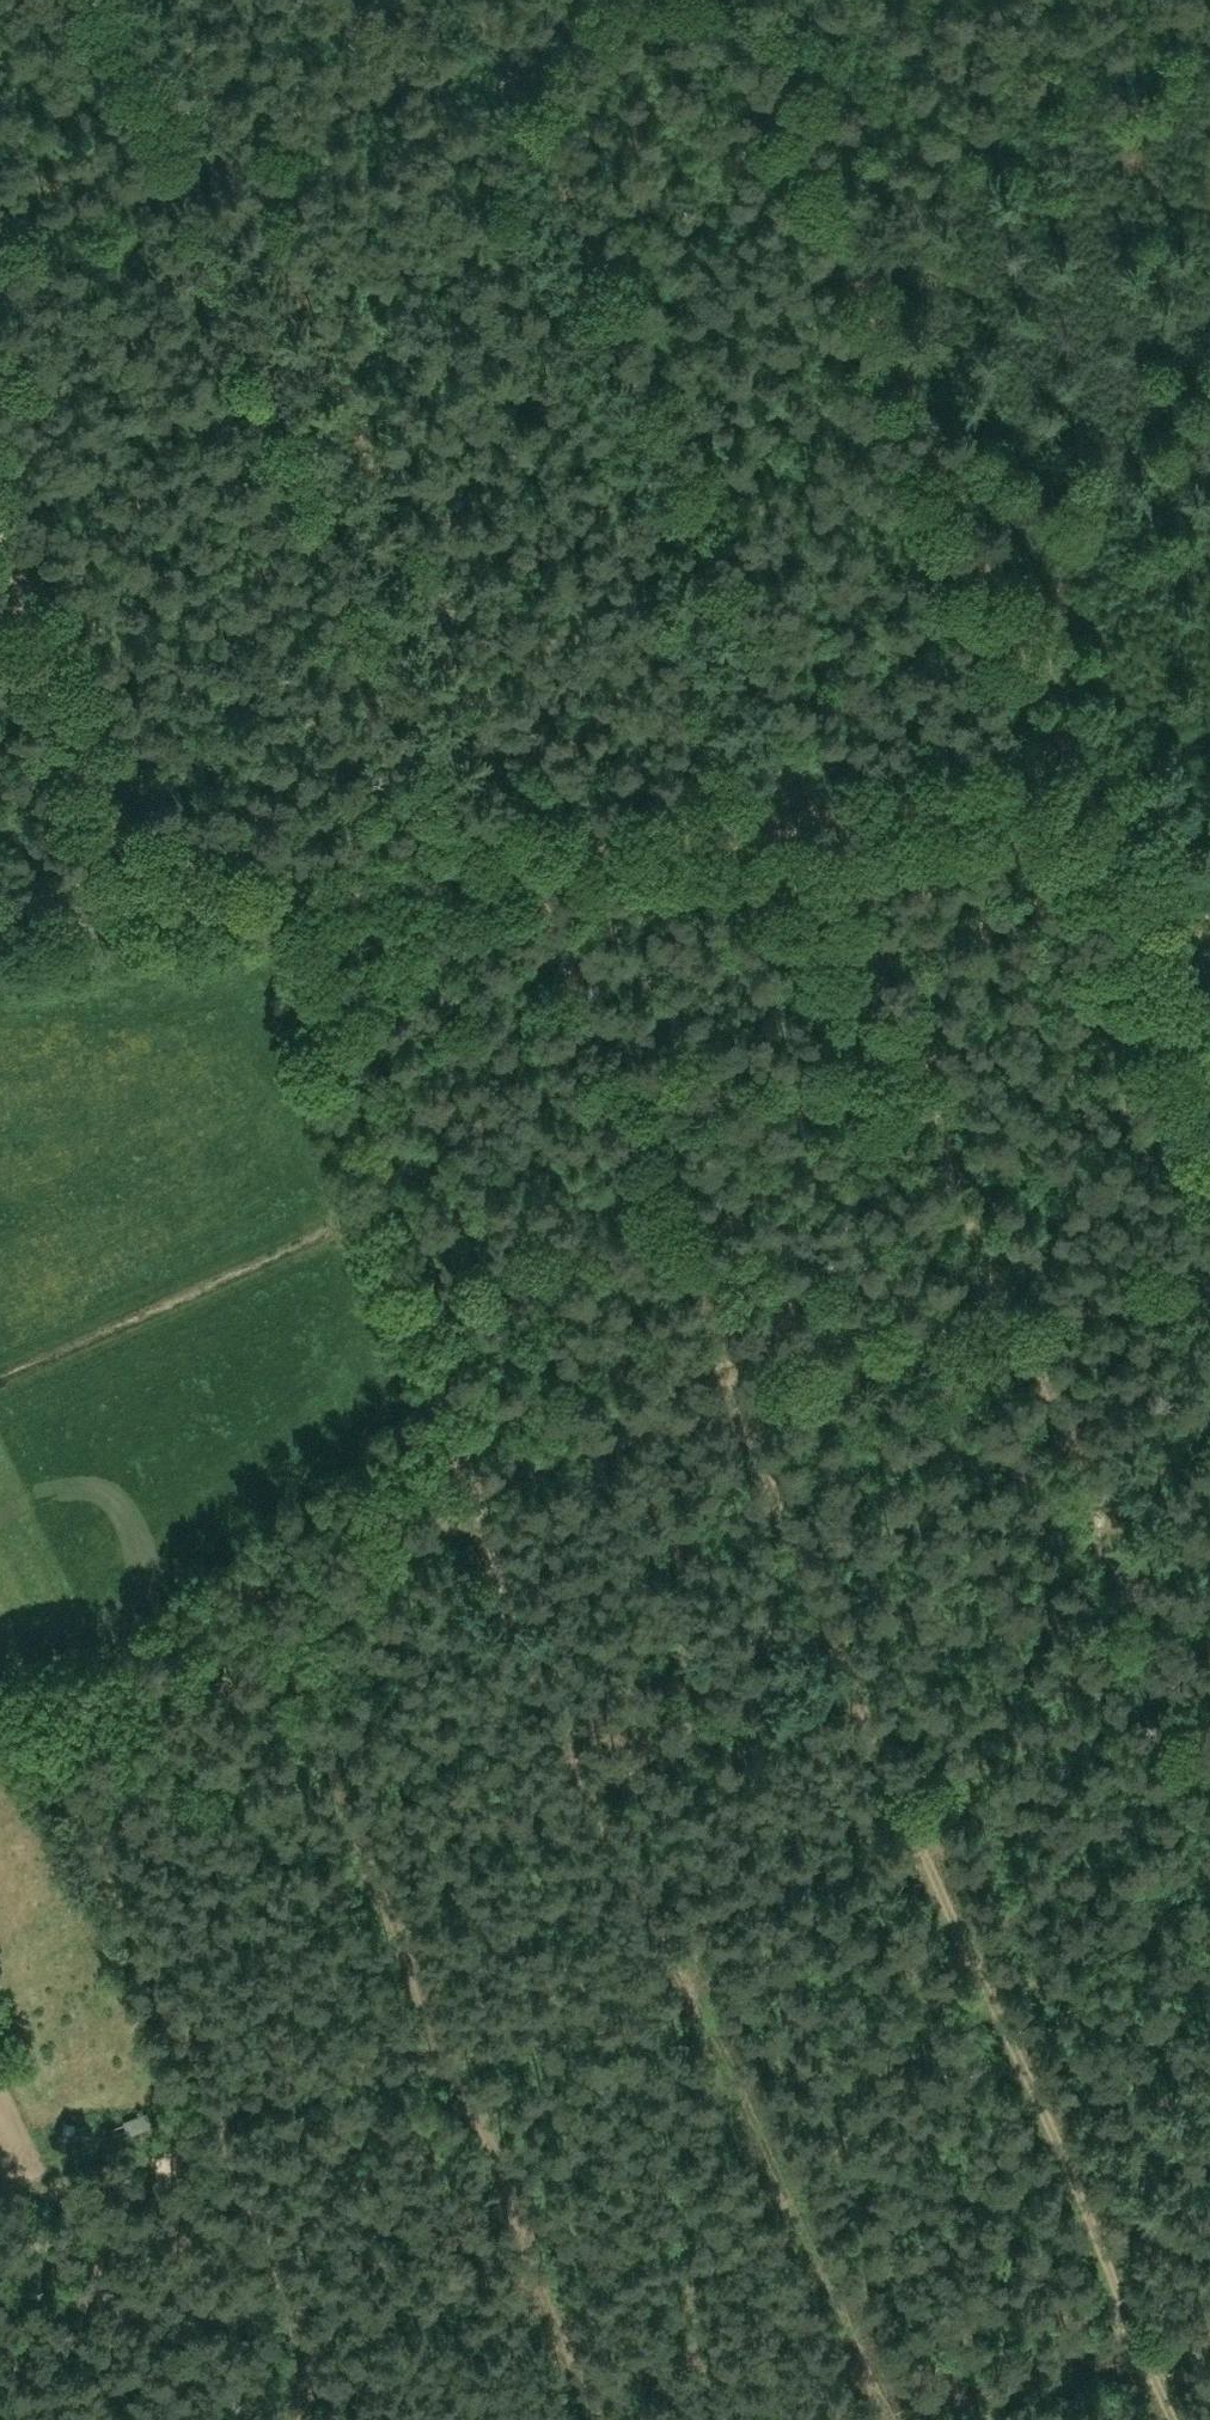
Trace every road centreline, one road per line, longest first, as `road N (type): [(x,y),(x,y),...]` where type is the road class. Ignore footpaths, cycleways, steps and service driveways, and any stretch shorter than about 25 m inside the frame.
road 1 (track): [(0,592),(130,899)]
road 2 (track): [(0,2227),(49,2205),(70,2216),(94,2273),(109,2289),(136,2291),(153,2278),(150,2240),(138,2232),(95,2234)]

